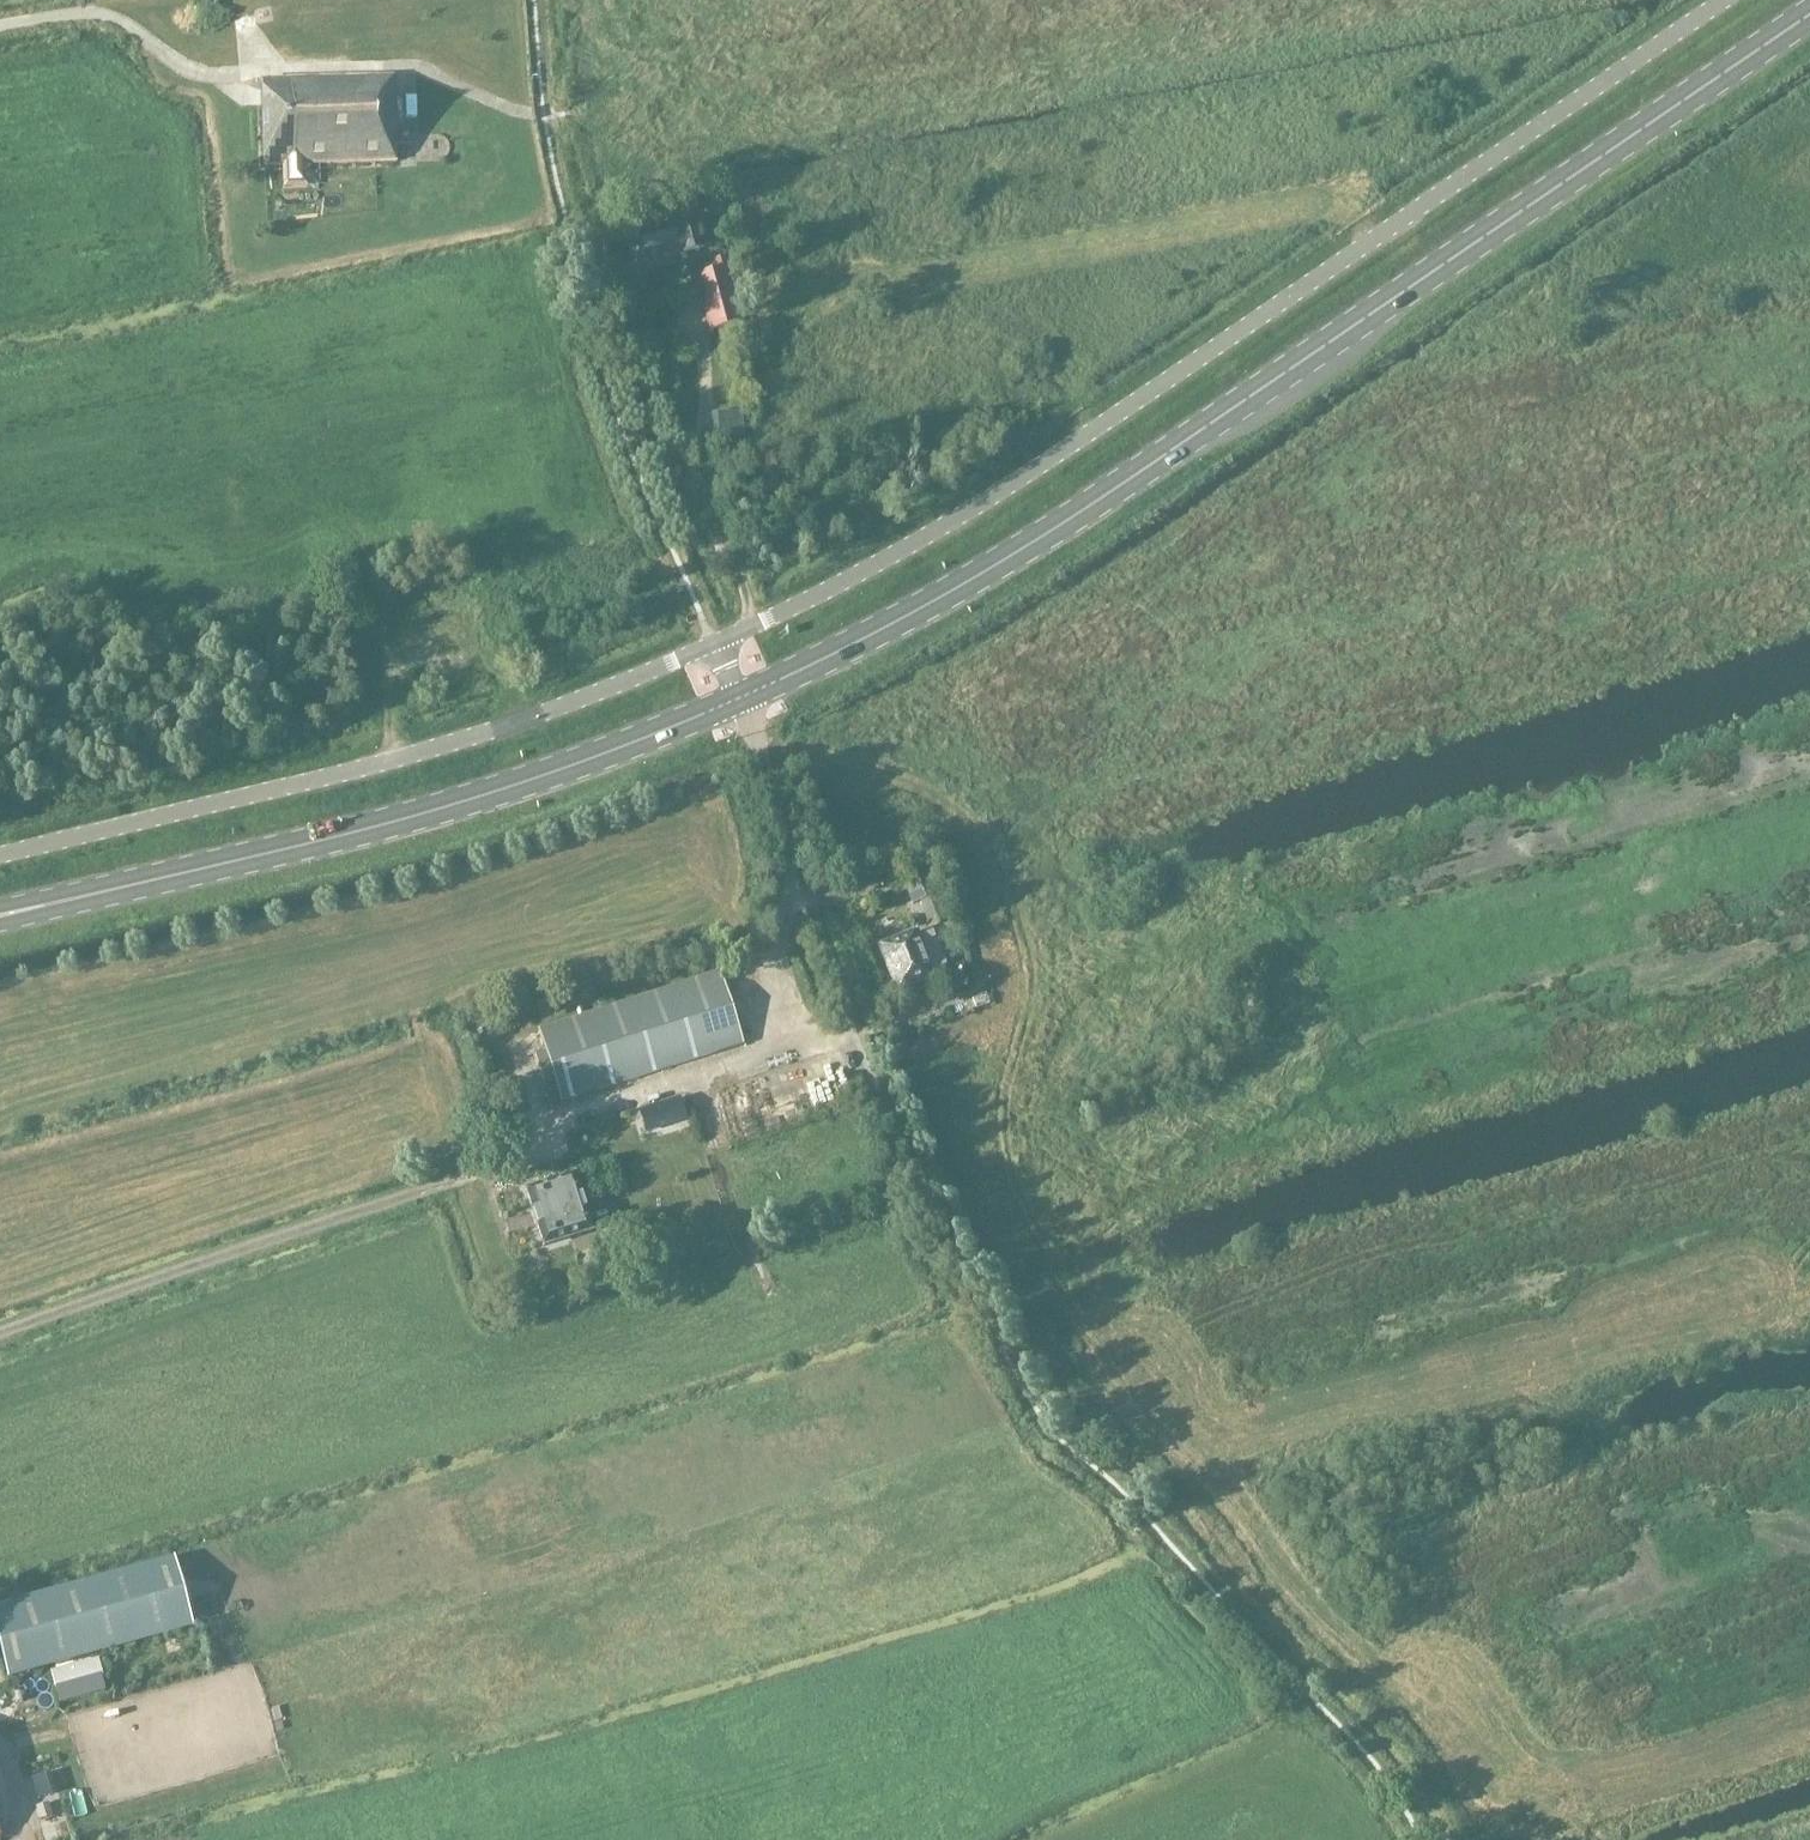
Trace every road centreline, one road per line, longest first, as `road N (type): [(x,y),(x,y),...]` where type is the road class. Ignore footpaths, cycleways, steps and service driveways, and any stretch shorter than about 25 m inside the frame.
road 1 (primary): [(739,697),(897,621),(1075,515),(1809,14)]
road 2 (unclassified): [(713,643),(993,496),(1722,0)]
road 3 (unclassified): [(0,855),(434,748),(615,687),(713,643)]
road 4 (primary): [(39,907),(390,823),(561,769),(739,697)]
road 5 (track): [(481,1175),(0,1333)]
road 6 (track): [(363,553),(395,759)]
road 7 (unclassified): [(791,887),(739,697)]

